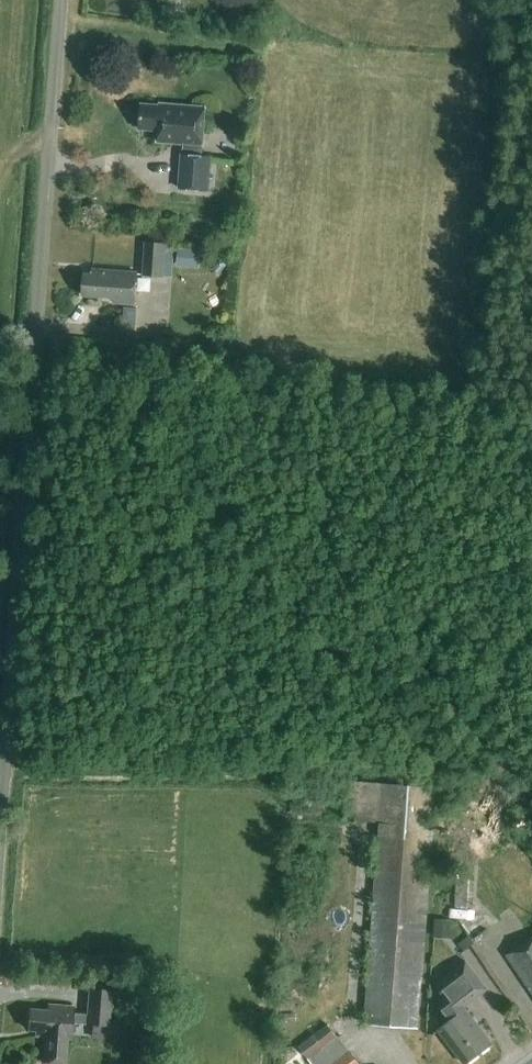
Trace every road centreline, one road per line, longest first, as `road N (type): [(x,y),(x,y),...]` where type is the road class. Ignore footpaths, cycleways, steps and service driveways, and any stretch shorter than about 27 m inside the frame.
road 1 (unclassified): [(0,800),(61,0)]

